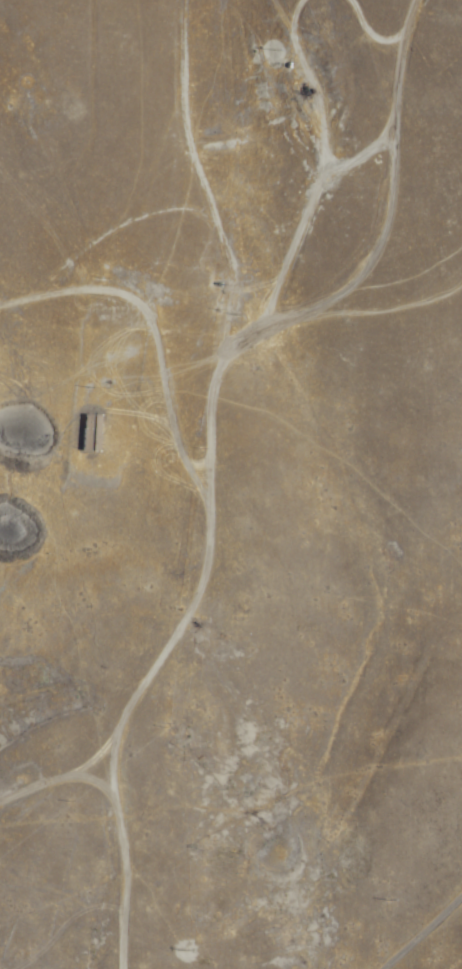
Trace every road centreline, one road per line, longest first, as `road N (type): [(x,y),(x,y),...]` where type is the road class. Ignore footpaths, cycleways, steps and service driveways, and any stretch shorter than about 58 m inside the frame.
road 1 (track): [(124,968),(118,766),(131,714),(202,590),(211,534),(212,387),(231,295),(180,112),(180,0)]
road 2 (track): [(219,367),(269,314),(324,186),(390,129),(421,0)]
road 3 (track): [(275,0),(324,131),(331,180)]
road 4 (track): [(0,805),(74,778),(107,793),(116,809)]

